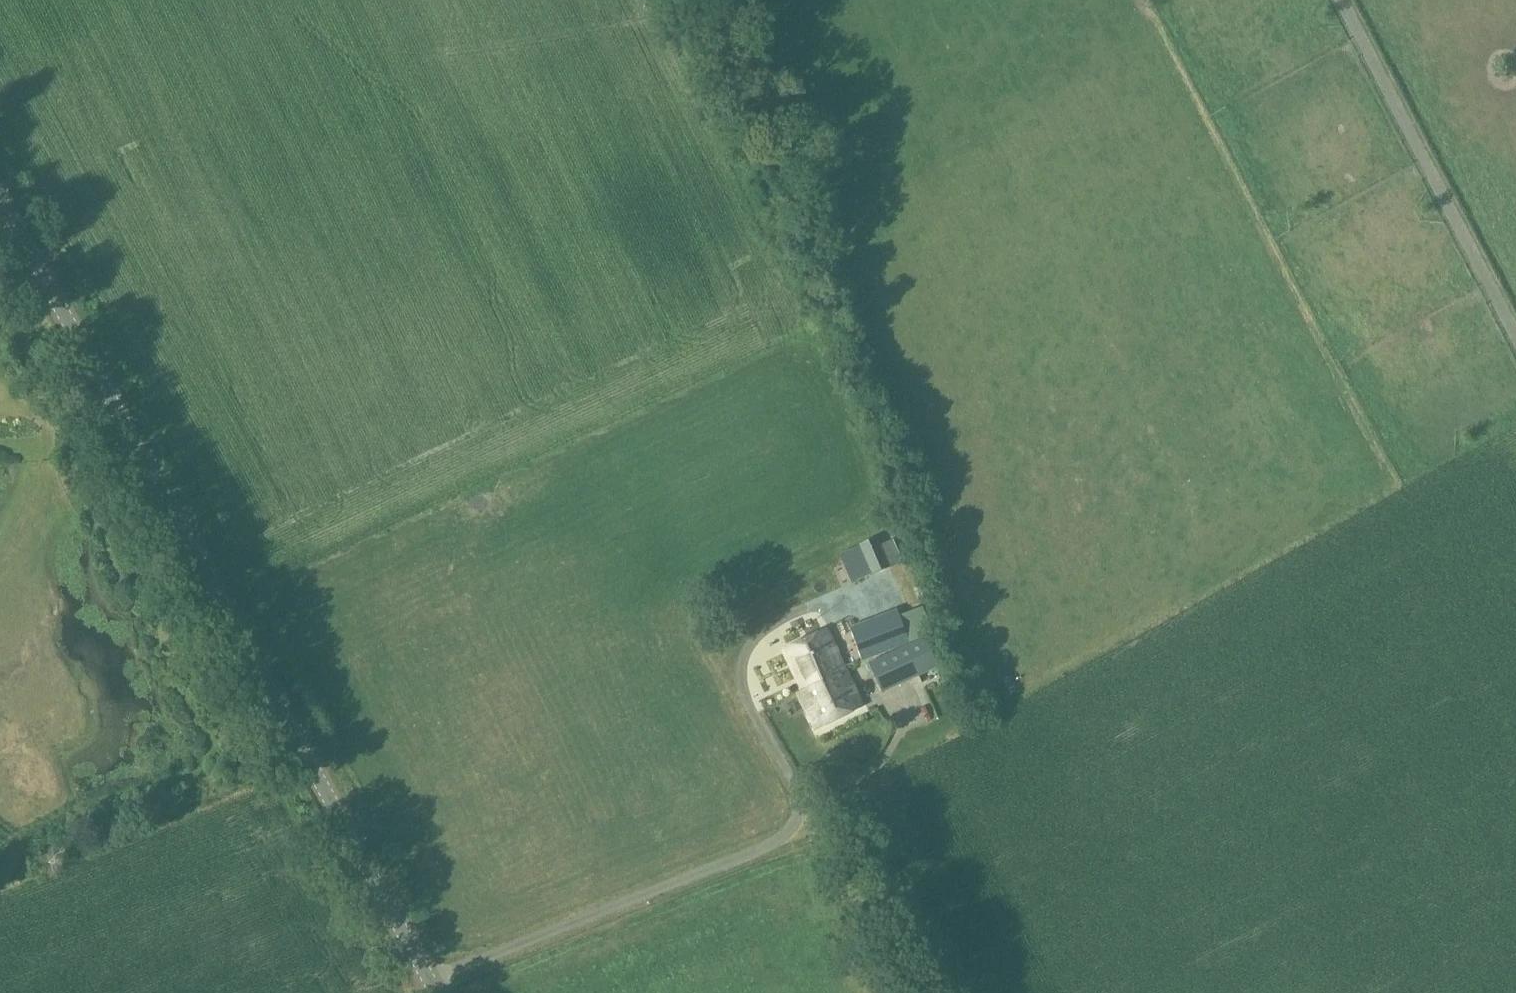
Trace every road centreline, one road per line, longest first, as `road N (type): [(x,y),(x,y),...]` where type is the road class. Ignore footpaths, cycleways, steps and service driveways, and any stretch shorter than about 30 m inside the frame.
road 1 (tertiary): [(417,982),(0,206)]
road 2 (unclassified): [(417,982),(775,843),(802,802)]

